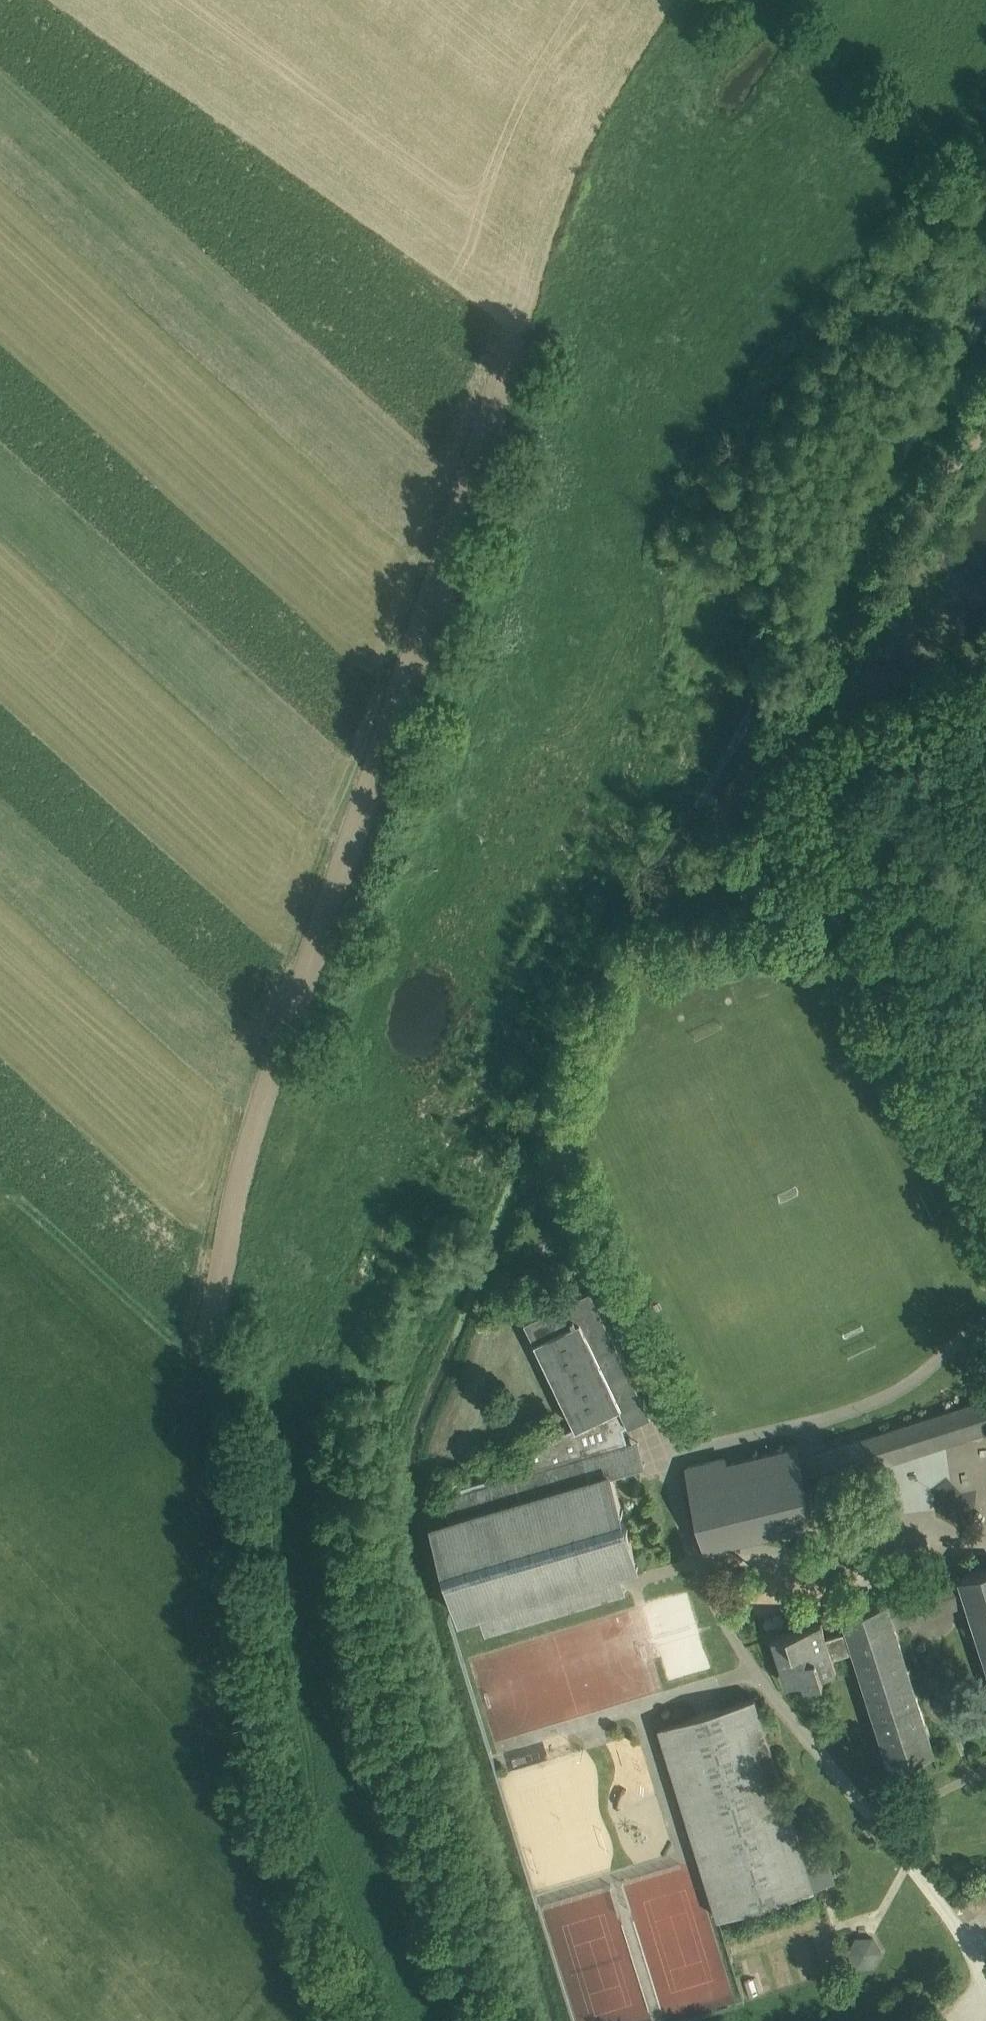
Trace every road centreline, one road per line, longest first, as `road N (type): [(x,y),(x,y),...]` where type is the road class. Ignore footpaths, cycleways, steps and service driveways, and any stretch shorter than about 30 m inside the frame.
road 1 (track): [(985,1213),(782,782)]

